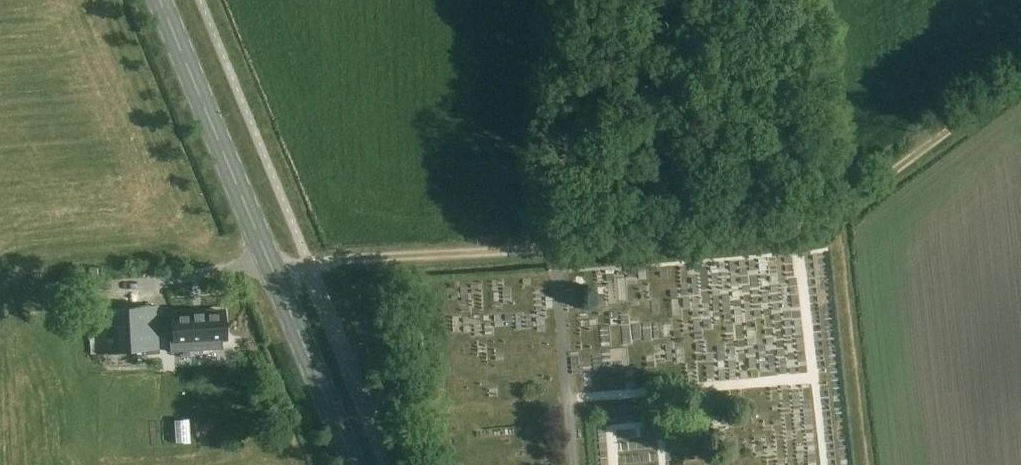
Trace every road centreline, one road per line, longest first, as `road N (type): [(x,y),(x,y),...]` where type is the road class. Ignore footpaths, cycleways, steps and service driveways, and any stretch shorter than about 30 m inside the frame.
road 1 (track): [(556,247),(761,232),(829,216),(1020,76)]
road 2 (secondary): [(354,464),(161,0)]
road 3 (track): [(309,264),(556,247)]
road 4 (residential): [(548,0),(556,247)]

